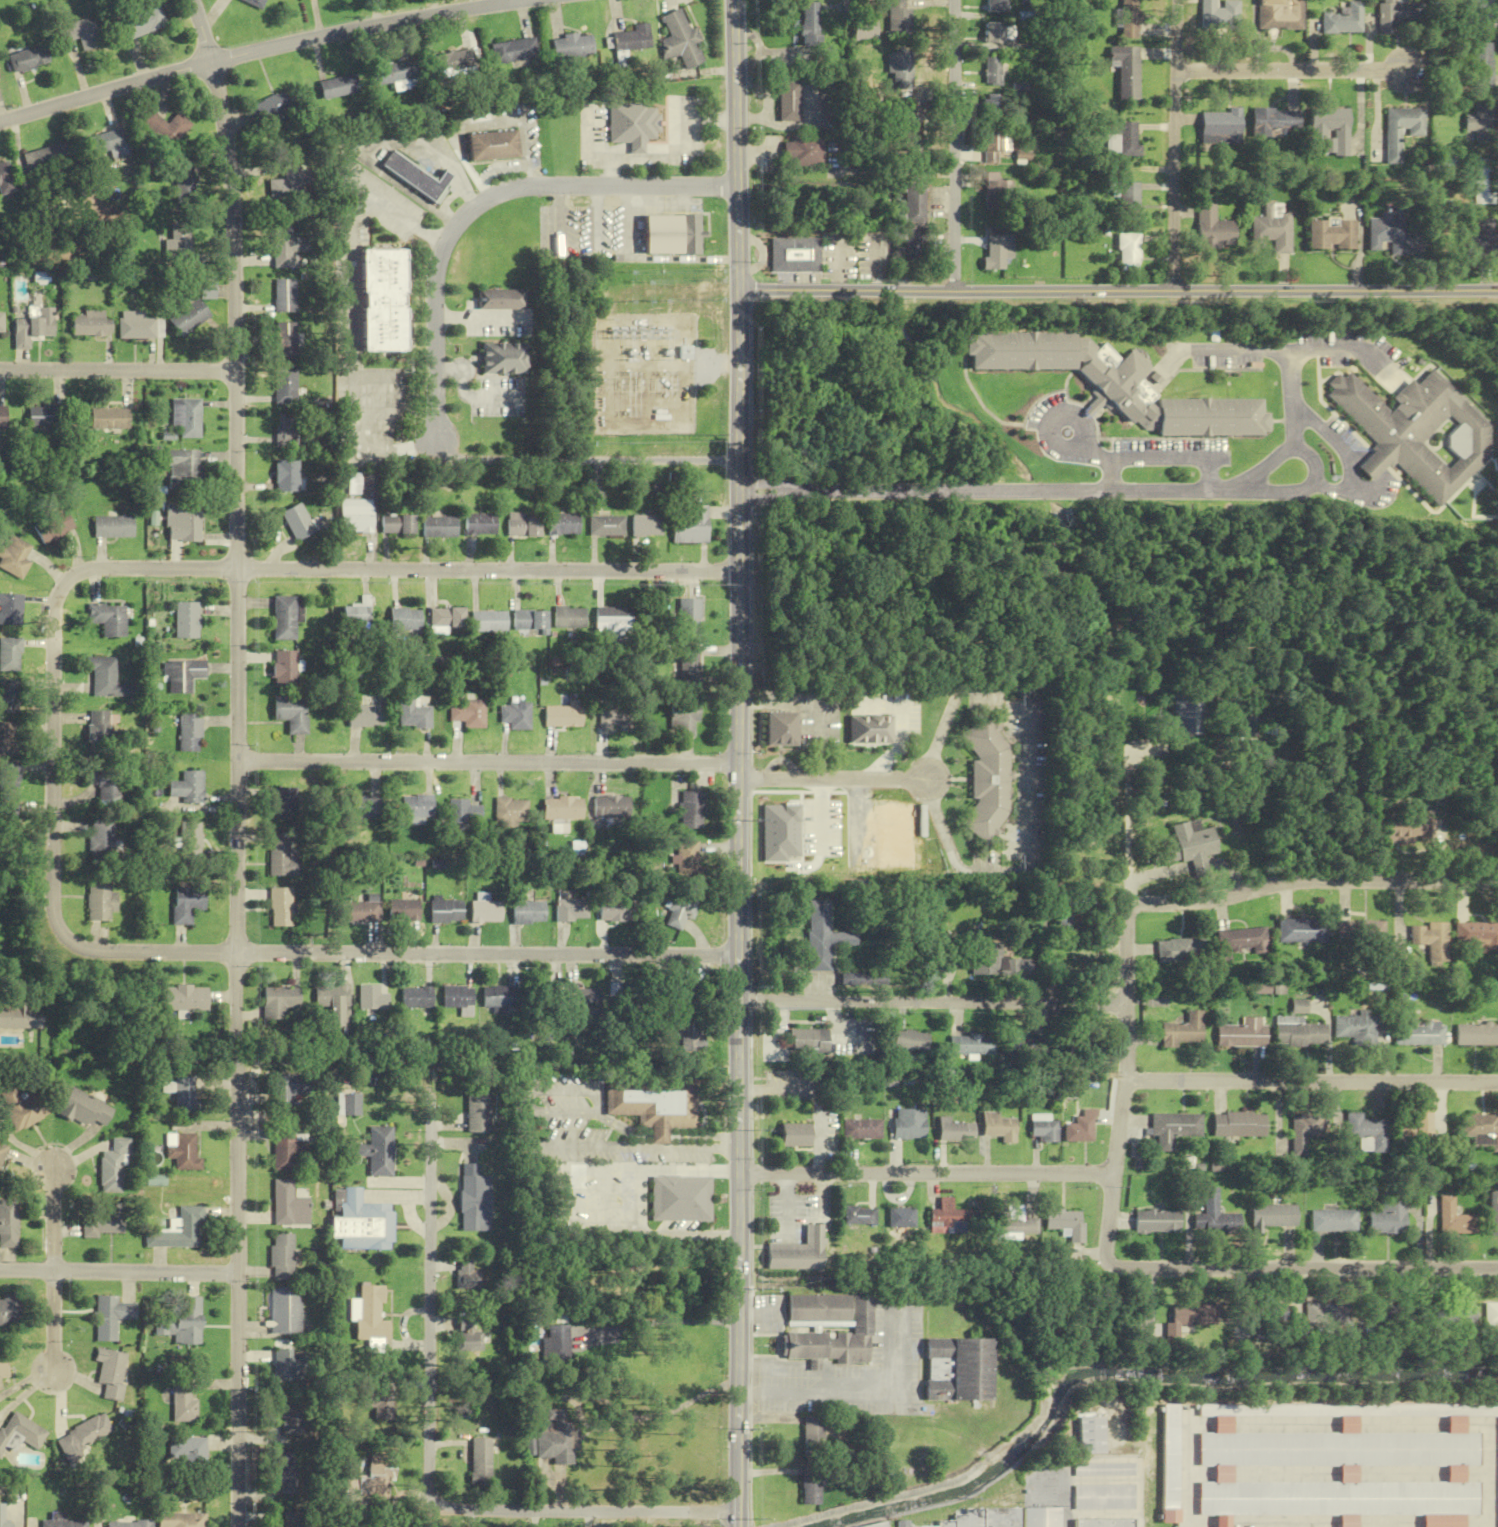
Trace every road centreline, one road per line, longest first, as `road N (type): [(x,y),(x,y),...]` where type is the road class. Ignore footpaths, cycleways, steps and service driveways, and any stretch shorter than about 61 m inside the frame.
road 1 (residential): [(195,0),(219,80),(236,221),(239,1526)]
road 2 (secondary): [(734,0),(739,1526)]
road 3 (residential): [(740,572),(77,572),(56,590),(50,620),(52,909),(69,943)]
road 4 (tertiary): [(1497,291),(952,285),(737,291)]
road 5 (residential): [(740,492),(883,491),(1209,493),(1236,493),(1291,493),(1313,484),(1314,462),(1306,453),(1283,452),(1236,493)]
road 6 (residential): [(69,943),(107,953),(741,957)]
road 7 (residential): [(520,0),(289,43),(0,121)]
road 8 (residential): [(737,186),(545,184),(516,187),(474,207),(440,260),(435,459)]
road 9 (residential): [(739,763),(237,761)]
road 10 (residential): [(1497,1268),(1114,1266),(1104,1249),(1112,1173)]
road 11 (residential): [(432,1097),(433,1502)]
road 12 (residential): [(1125,1004),(741,1001)]
road 13 (residential): [(1497,1079),(1124,1080)]
road 14 (residential): [(1112,1173),(739,1173)]
road 15 (residential): [(1497,881),(1299,881),(1130,907)]
road 16 (residential): [(739,1512),(453,1511),(433,1502)]
road 17 (residential): [(435,459),(739,460)]
road 18 (residential): [(1174,0),(1170,292)]
road 19 (residential): [(956,0),(952,285)]
road 20 (residential): [(1130,907),(1112,1173)]
road 21 (residential): [(238,1274),(0,1270)]
road 22 (residential): [(235,372),(0,371)]
road 23 (residential): [(1403,63),(1173,66)]
road 24 (residential): [(739,779),(928,779)]

